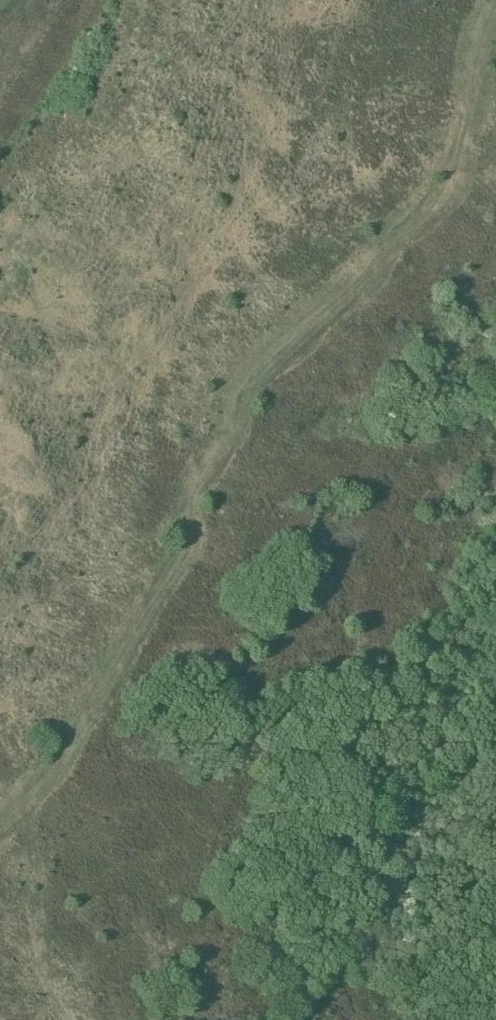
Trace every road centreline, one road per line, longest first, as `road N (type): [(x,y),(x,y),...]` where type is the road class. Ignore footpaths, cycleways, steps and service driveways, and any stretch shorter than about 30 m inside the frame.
road 1 (track): [(495,18),(448,182),(401,222),(349,296),(254,384),(225,452),(187,504),(189,546),(131,634),(107,694),(0,826)]

